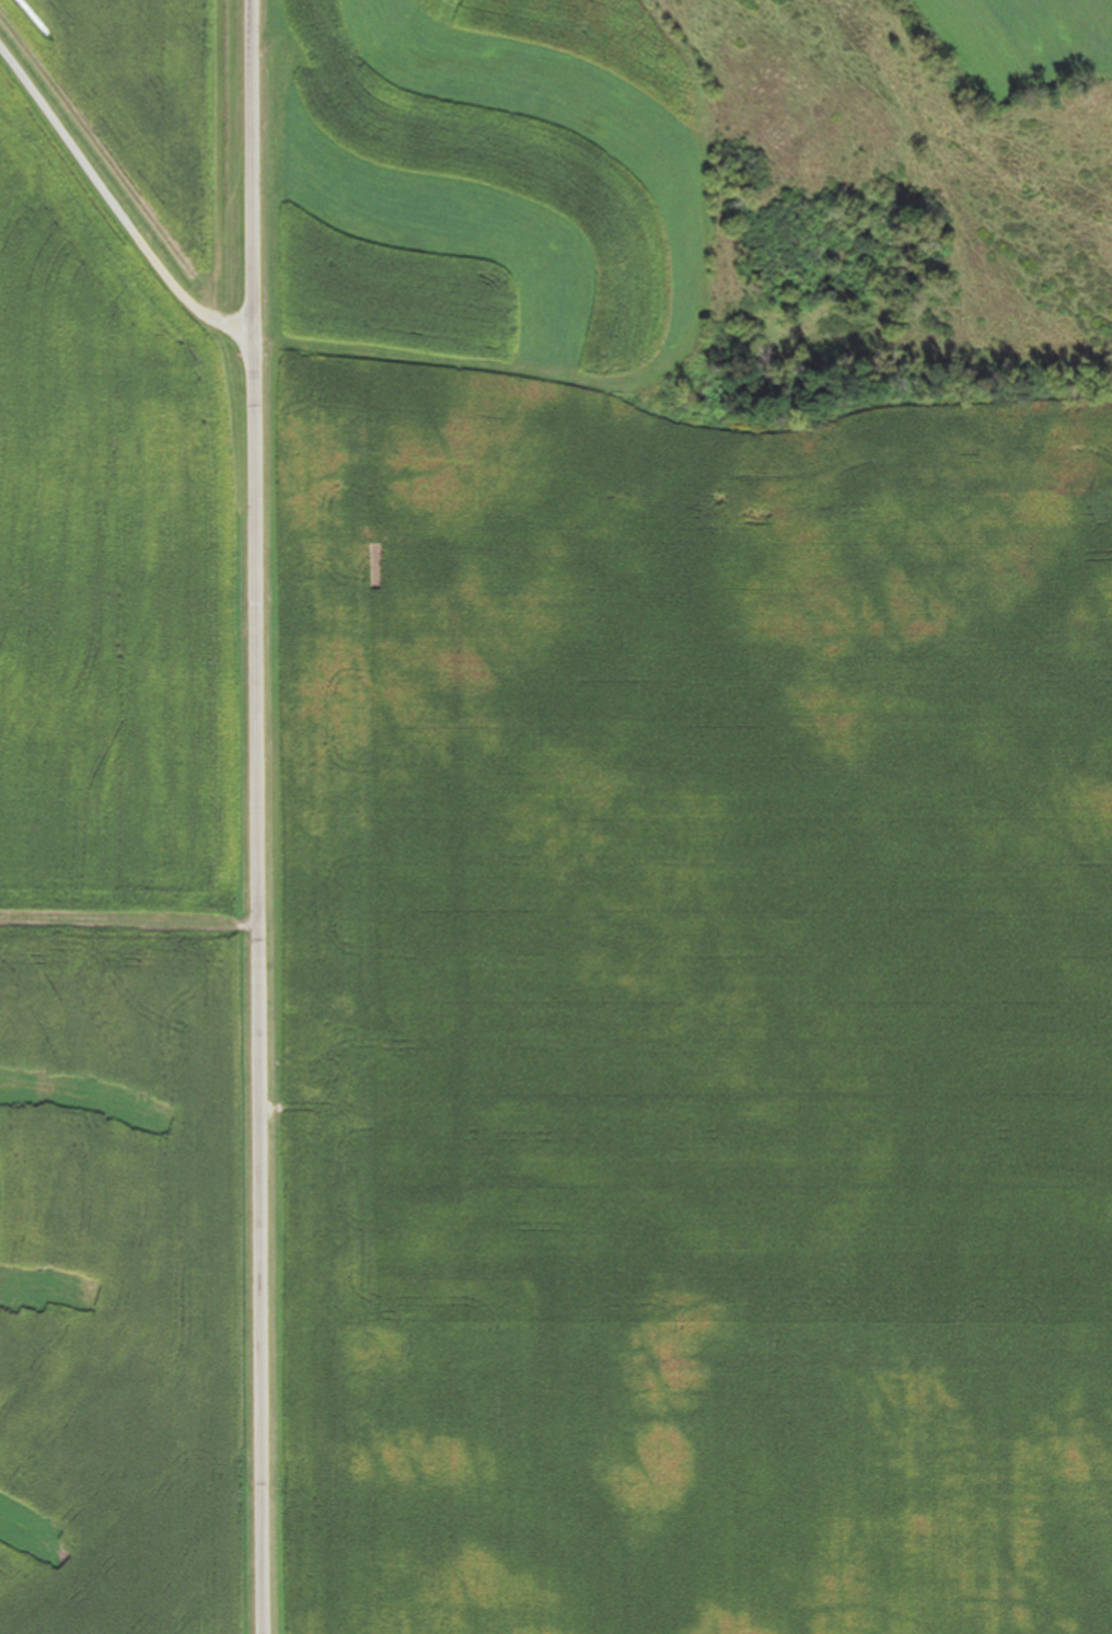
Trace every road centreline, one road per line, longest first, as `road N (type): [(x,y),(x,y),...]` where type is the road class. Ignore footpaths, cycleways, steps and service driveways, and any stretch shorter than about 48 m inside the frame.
road 1 (residential): [(240,1633),(238,0)]

